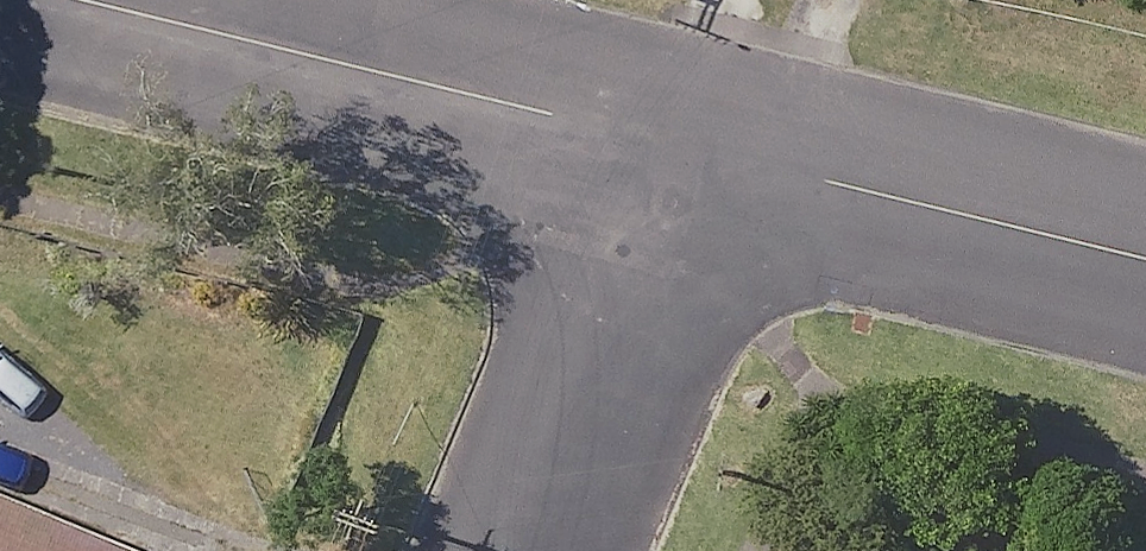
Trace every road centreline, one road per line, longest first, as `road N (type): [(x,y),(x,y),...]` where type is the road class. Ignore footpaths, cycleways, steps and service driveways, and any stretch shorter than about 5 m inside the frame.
road 1 (residential): [(695,148),(81,0)]
road 2 (residential): [(1145,259),(695,148)]
road 3 (residential): [(695,148),(527,550)]

